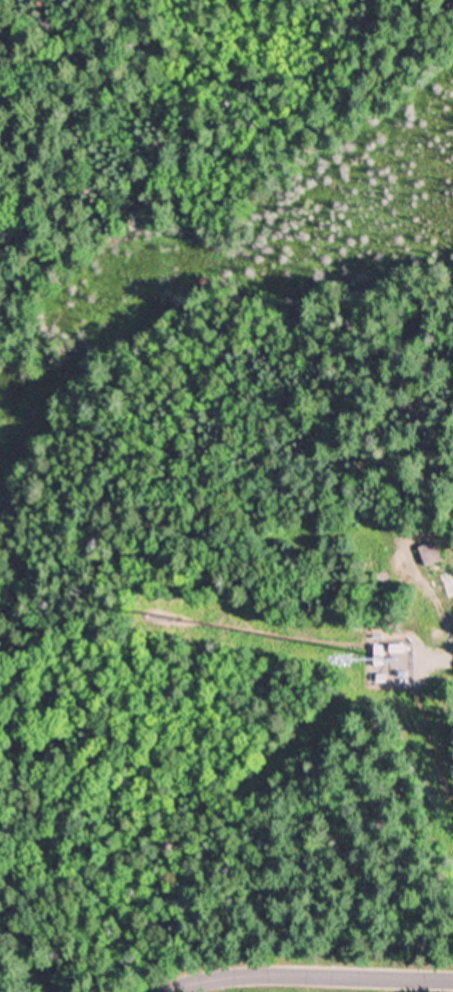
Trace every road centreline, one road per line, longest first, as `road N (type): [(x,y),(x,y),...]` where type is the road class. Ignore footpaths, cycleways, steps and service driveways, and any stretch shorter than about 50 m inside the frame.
road 1 (tertiary): [(148,991),(258,971),(452,978)]

